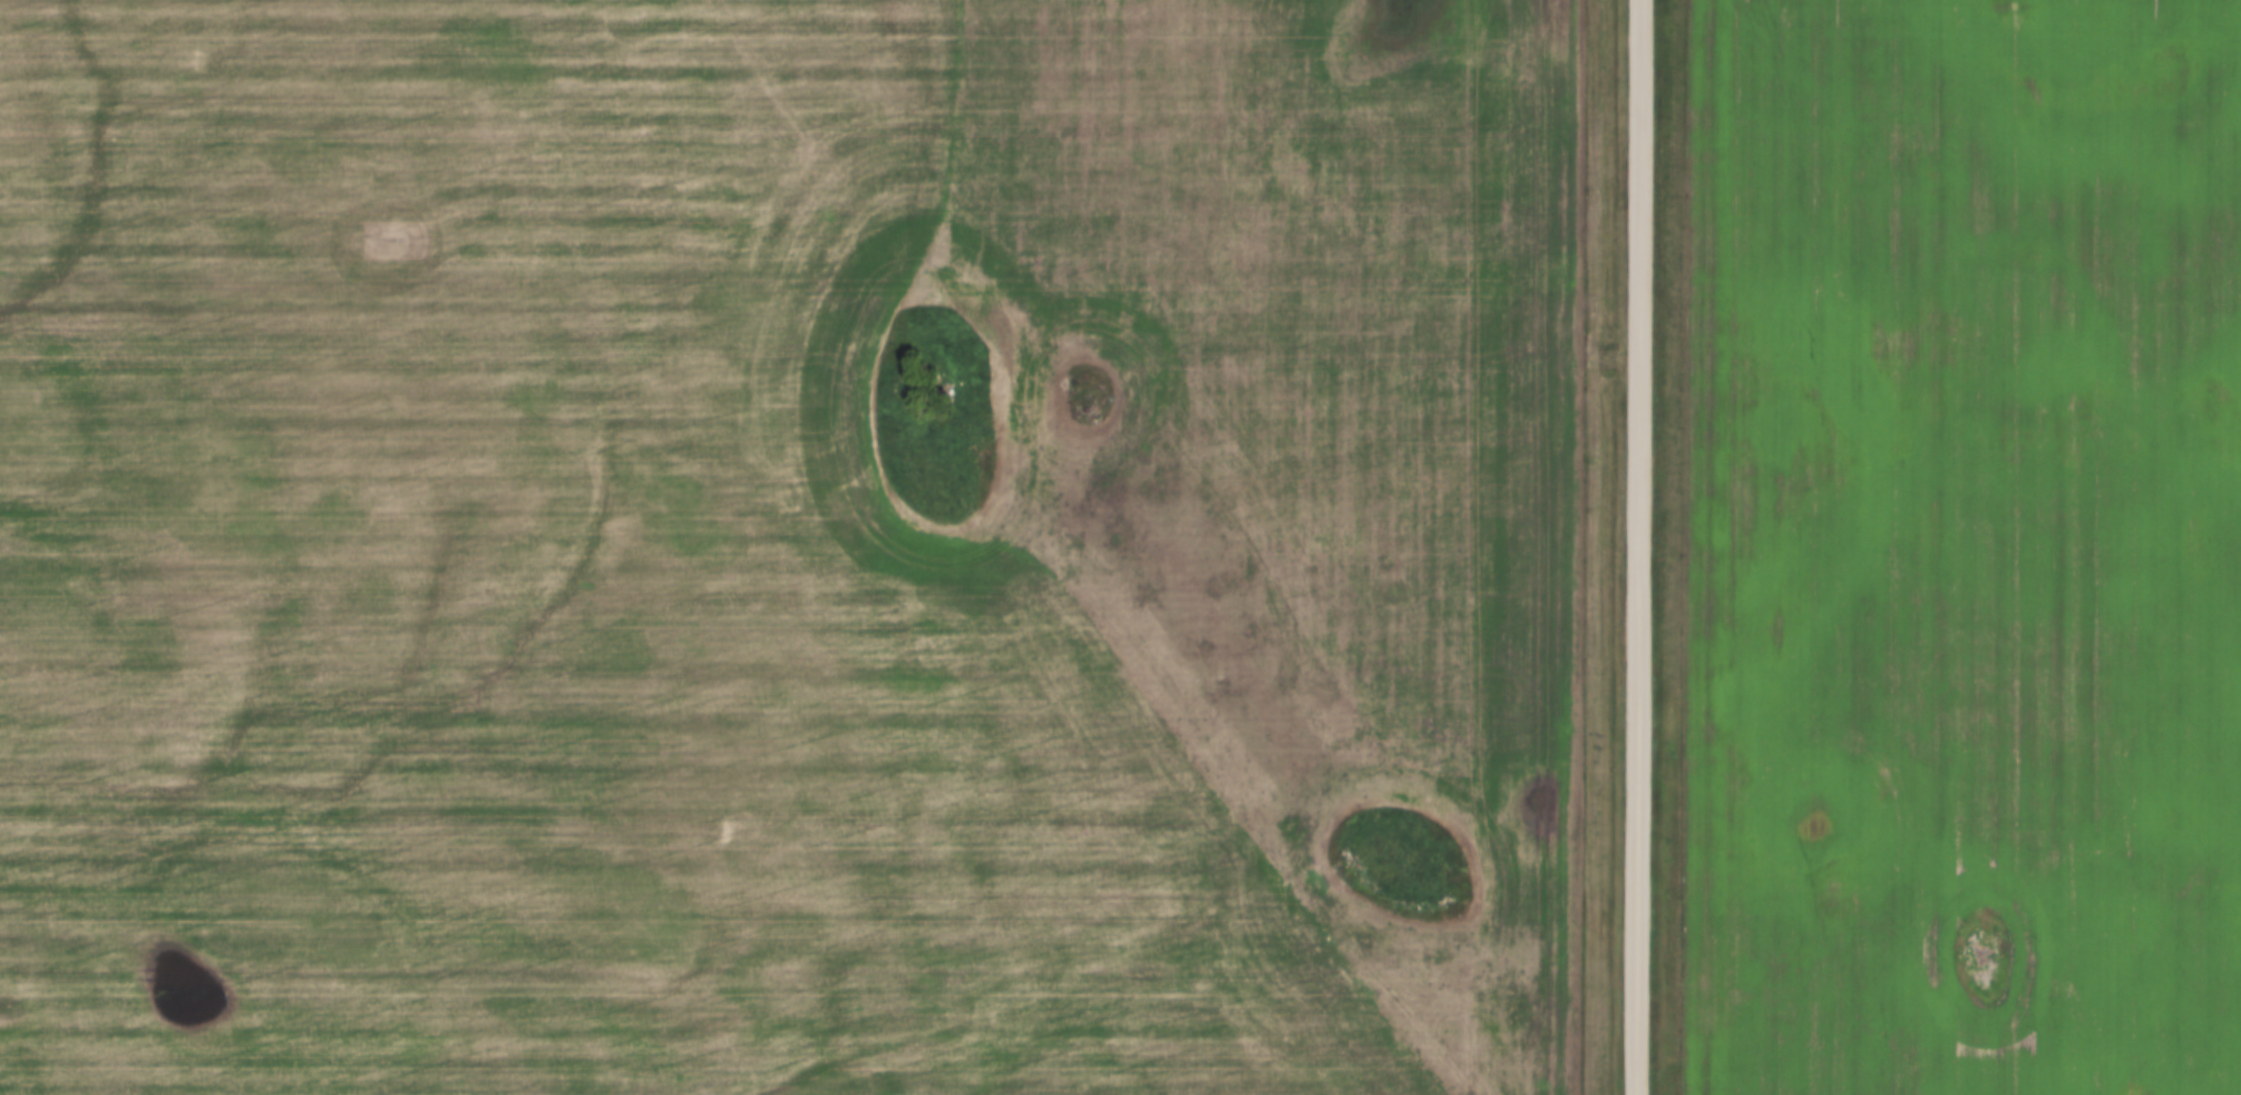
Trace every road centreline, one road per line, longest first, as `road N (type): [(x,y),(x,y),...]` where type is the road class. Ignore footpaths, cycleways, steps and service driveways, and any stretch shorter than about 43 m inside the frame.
road 1 (tertiary): [(1642,1094),(1646,0)]

